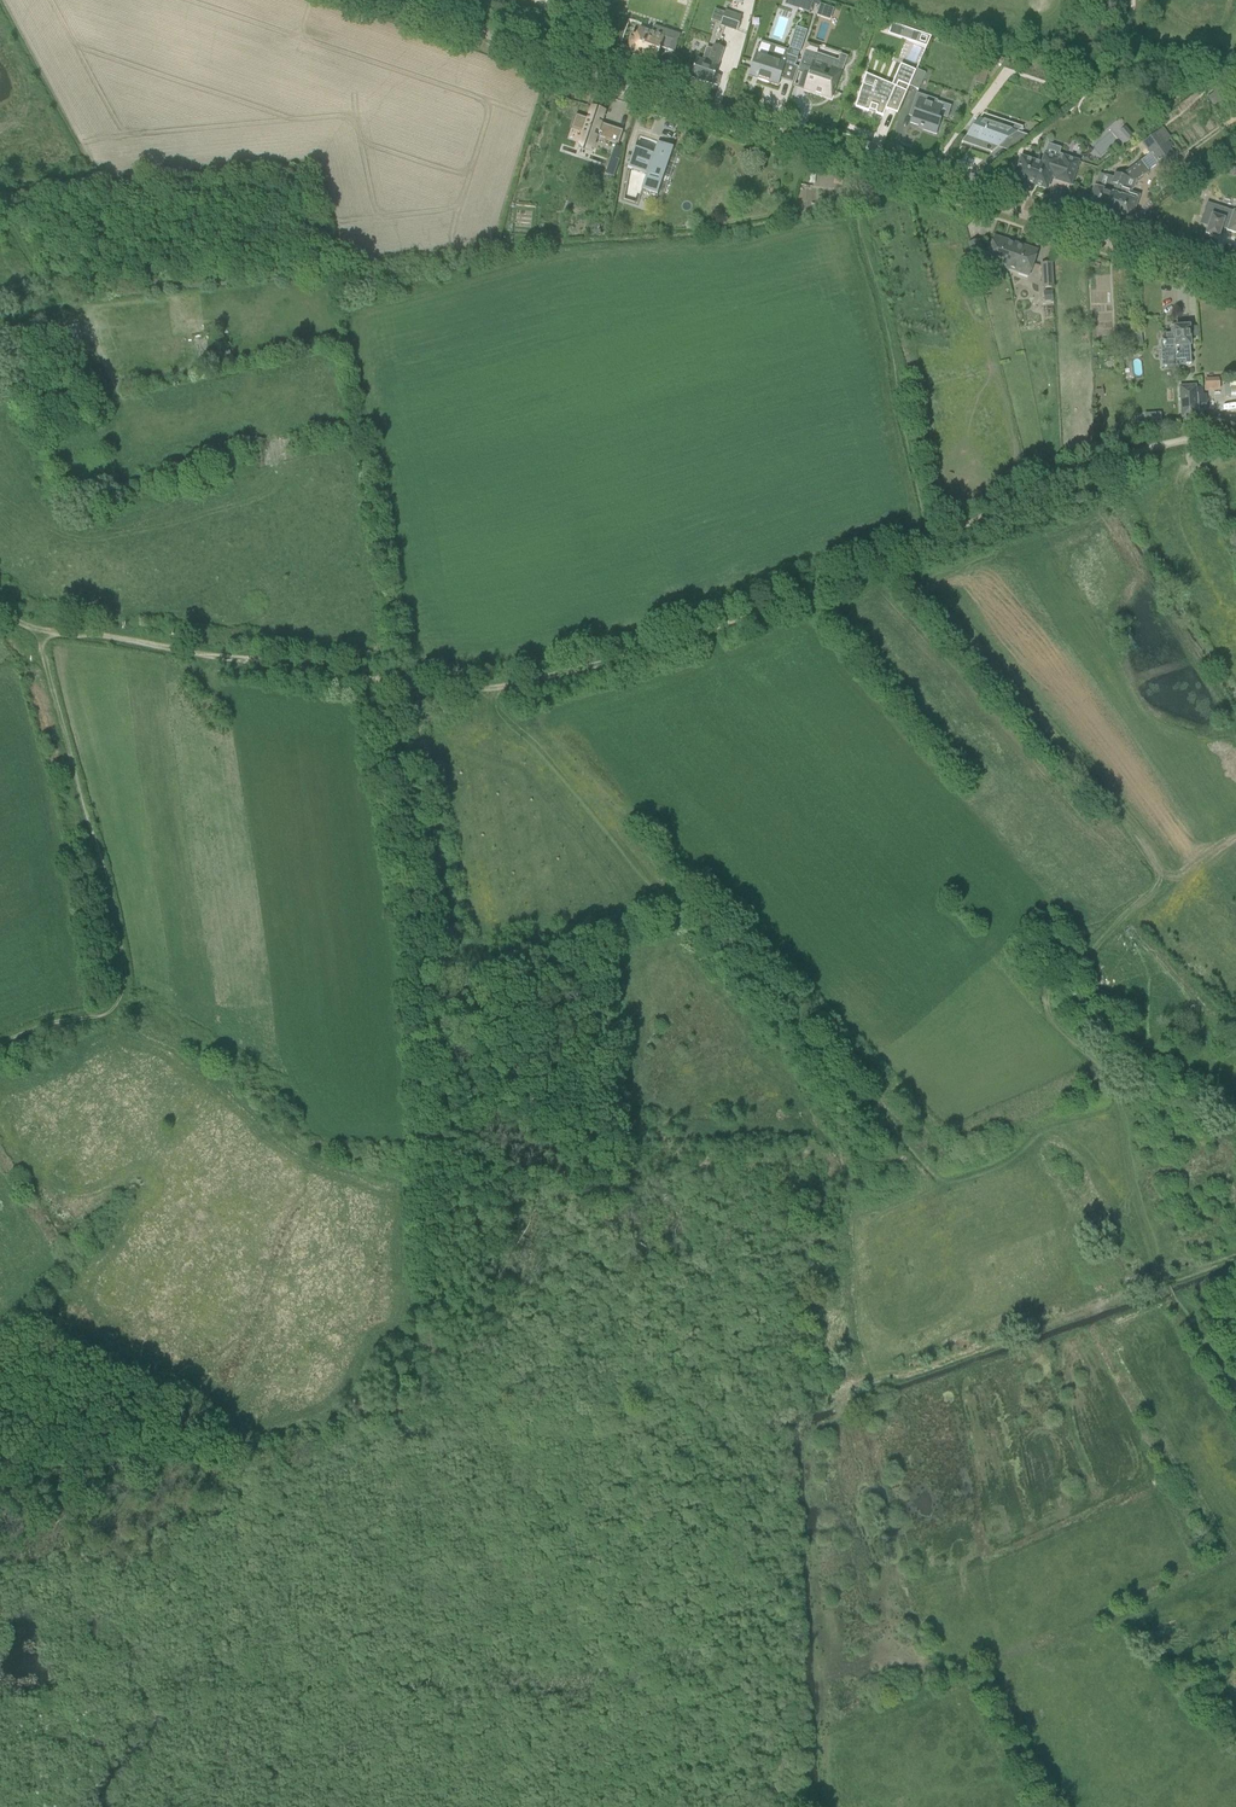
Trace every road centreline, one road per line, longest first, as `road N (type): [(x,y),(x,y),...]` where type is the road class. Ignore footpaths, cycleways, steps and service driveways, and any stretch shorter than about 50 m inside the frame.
road 1 (track): [(1235,438),(1179,445),(1087,478),(645,652),(490,694),(419,691),(169,651),(56,632),(0,613)]
road 2 (residential): [(1235,286),(381,0)]
road 3 (track): [(0,1042),(57,1018),(124,1009),(85,815),(32,653),(56,632)]

